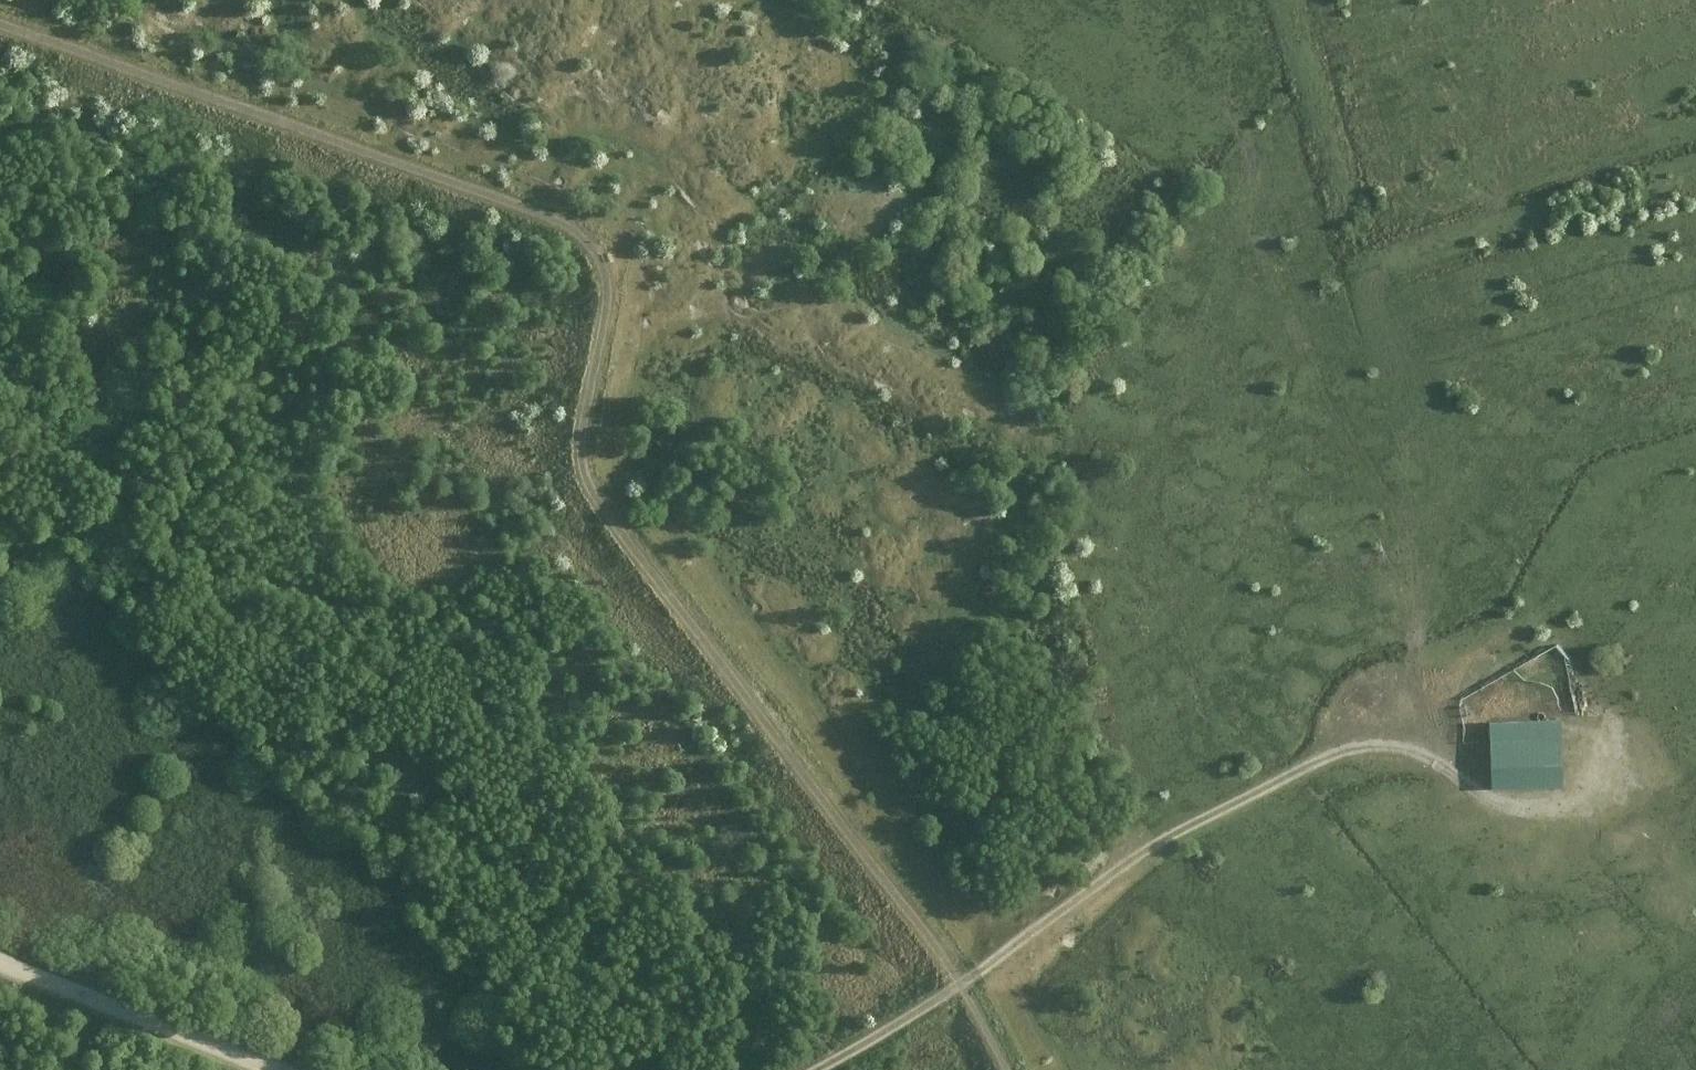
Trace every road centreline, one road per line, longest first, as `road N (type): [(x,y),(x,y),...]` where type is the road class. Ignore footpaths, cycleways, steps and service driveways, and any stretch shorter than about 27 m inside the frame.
road 1 (track): [(1430,717),(1165,844),(956,992),(818,1069)]
road 2 (track): [(0,964),(268,1069)]

